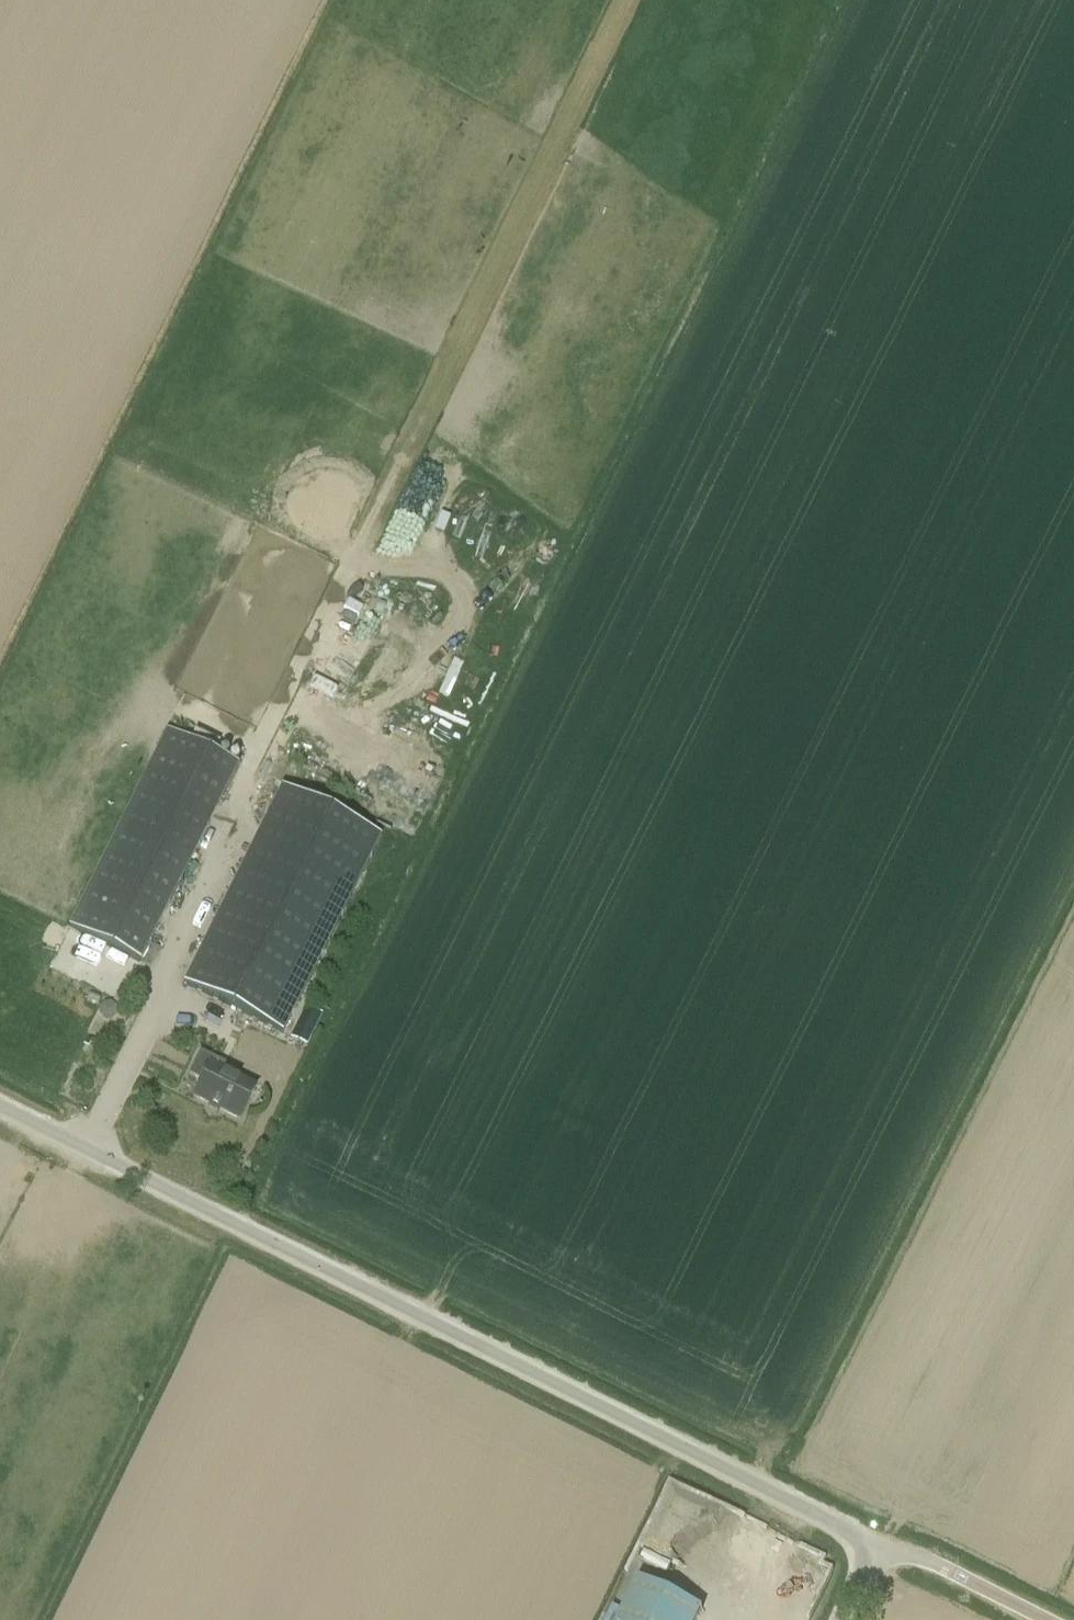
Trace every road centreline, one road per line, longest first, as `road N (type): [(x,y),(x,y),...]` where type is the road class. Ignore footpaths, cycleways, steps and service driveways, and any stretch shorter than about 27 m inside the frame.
road 1 (unclassified): [(883,1542),(0,1106)]
road 2 (unclassified): [(1042,1619),(883,1542)]

